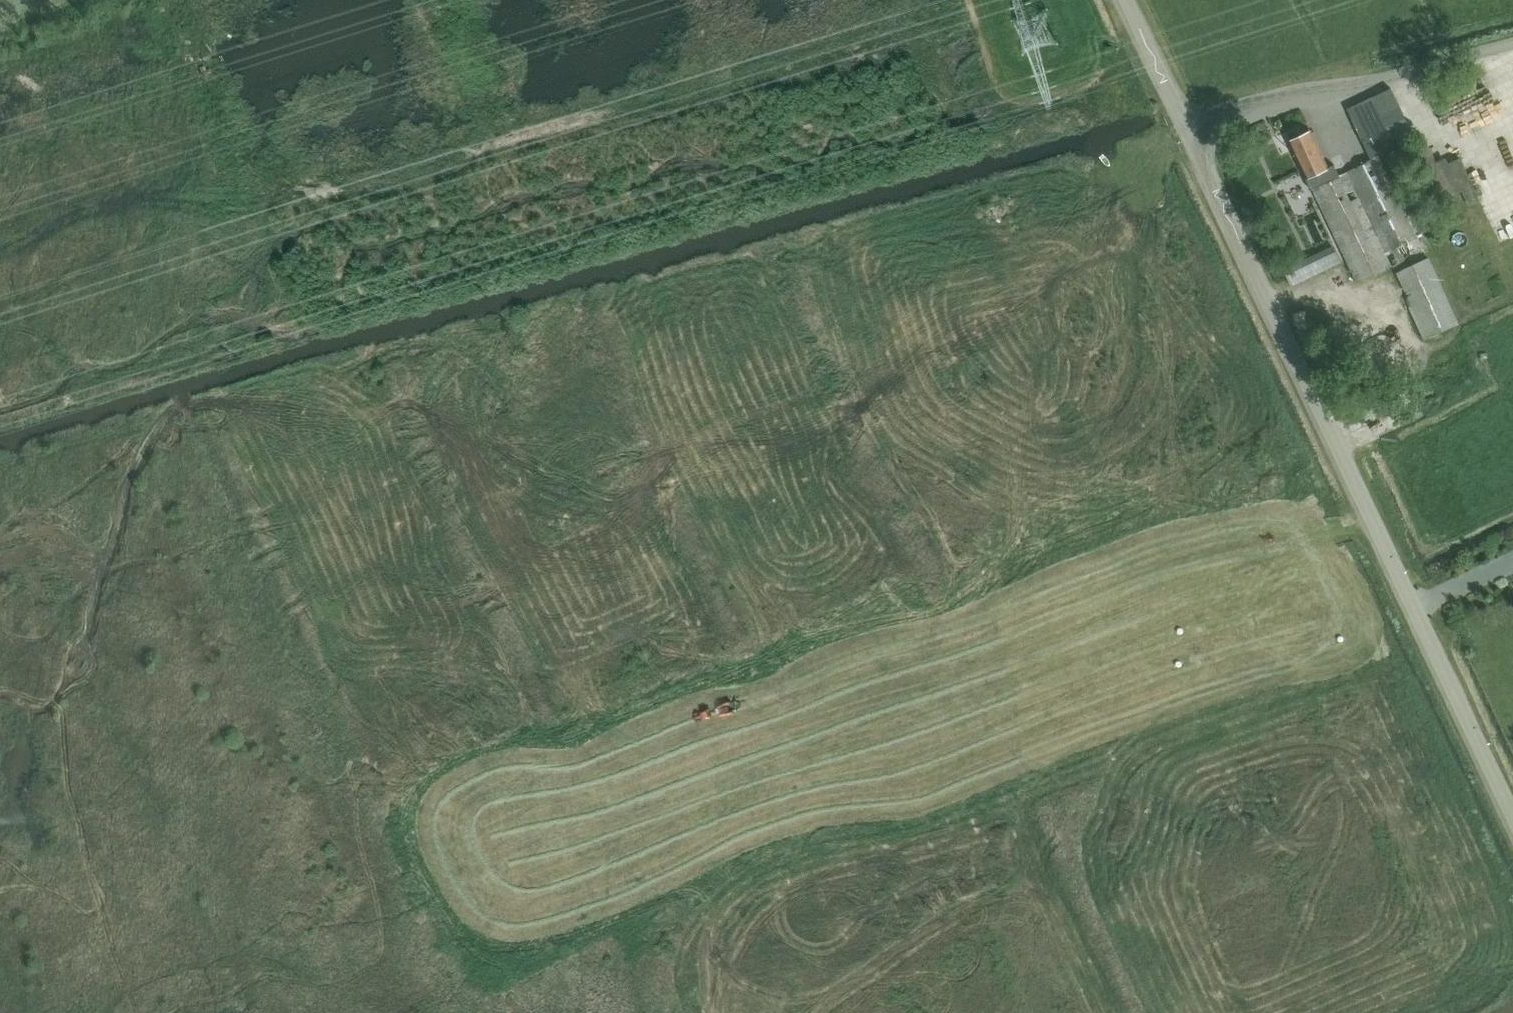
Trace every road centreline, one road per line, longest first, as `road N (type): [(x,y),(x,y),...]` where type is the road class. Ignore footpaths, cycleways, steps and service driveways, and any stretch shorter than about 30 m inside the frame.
road 1 (unclassified): [(1512,813),(1183,125)]
road 2 (unclassified): [(1183,125),(1512,44)]
road 3 (unclassified): [(1183,125),(1124,0)]

